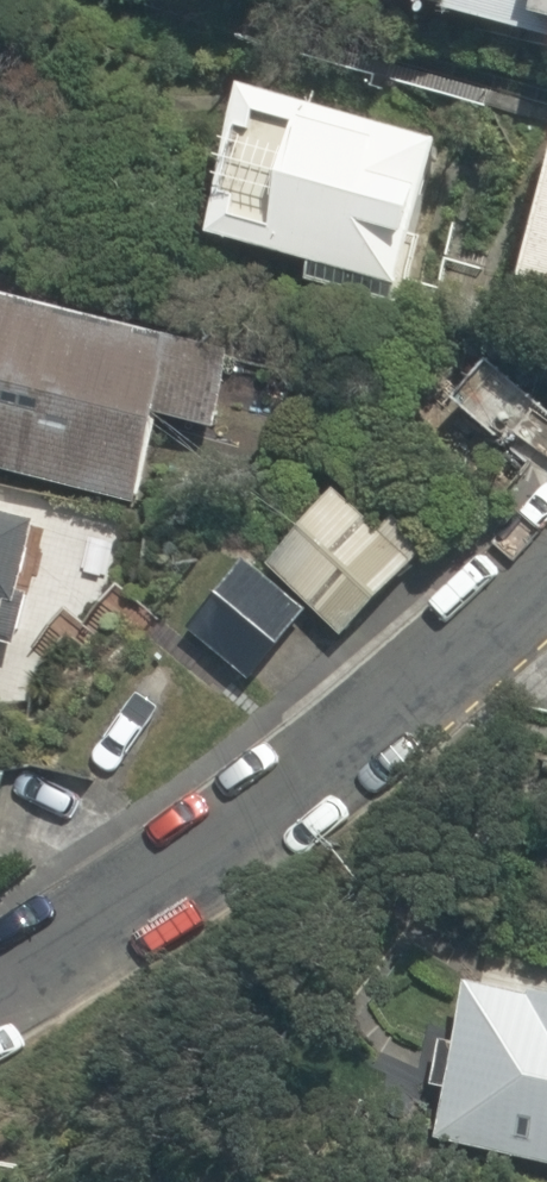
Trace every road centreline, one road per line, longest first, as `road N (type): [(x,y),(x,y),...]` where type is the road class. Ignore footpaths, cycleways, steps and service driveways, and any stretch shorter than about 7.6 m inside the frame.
road 1 (residential): [(546,559),(303,771),(136,894),(0,975)]

